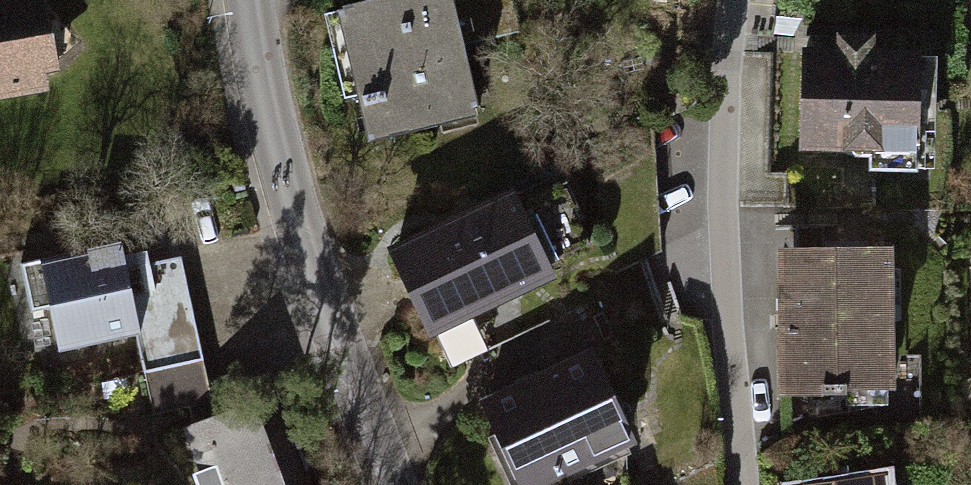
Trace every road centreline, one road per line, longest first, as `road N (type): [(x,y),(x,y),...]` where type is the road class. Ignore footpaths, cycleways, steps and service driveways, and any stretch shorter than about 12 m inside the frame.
road 1 (residential): [(250,0),(302,237),(392,484)]
road 2 (residential): [(760,0),(741,154),(761,484)]

